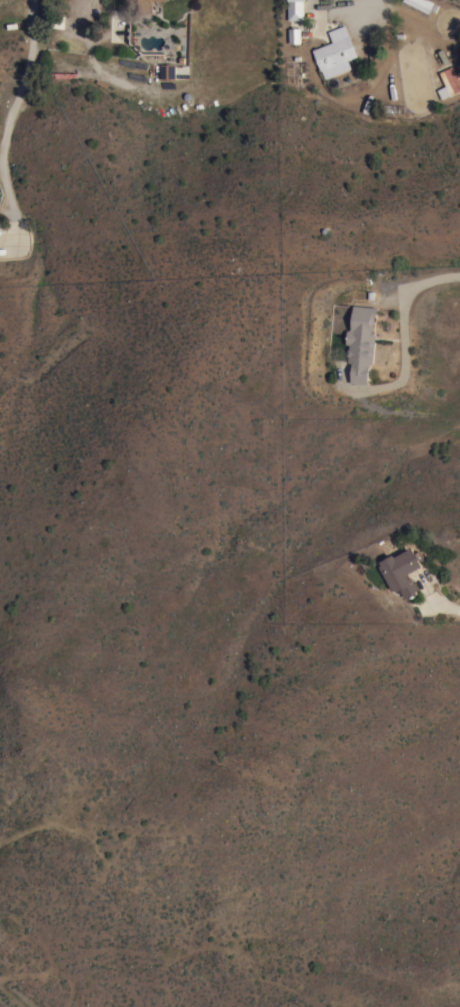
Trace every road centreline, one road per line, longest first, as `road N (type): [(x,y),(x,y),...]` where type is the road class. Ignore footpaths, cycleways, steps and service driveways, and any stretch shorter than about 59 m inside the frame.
road 1 (residential): [(19,229),(8,146),(35,50),(38,0)]

